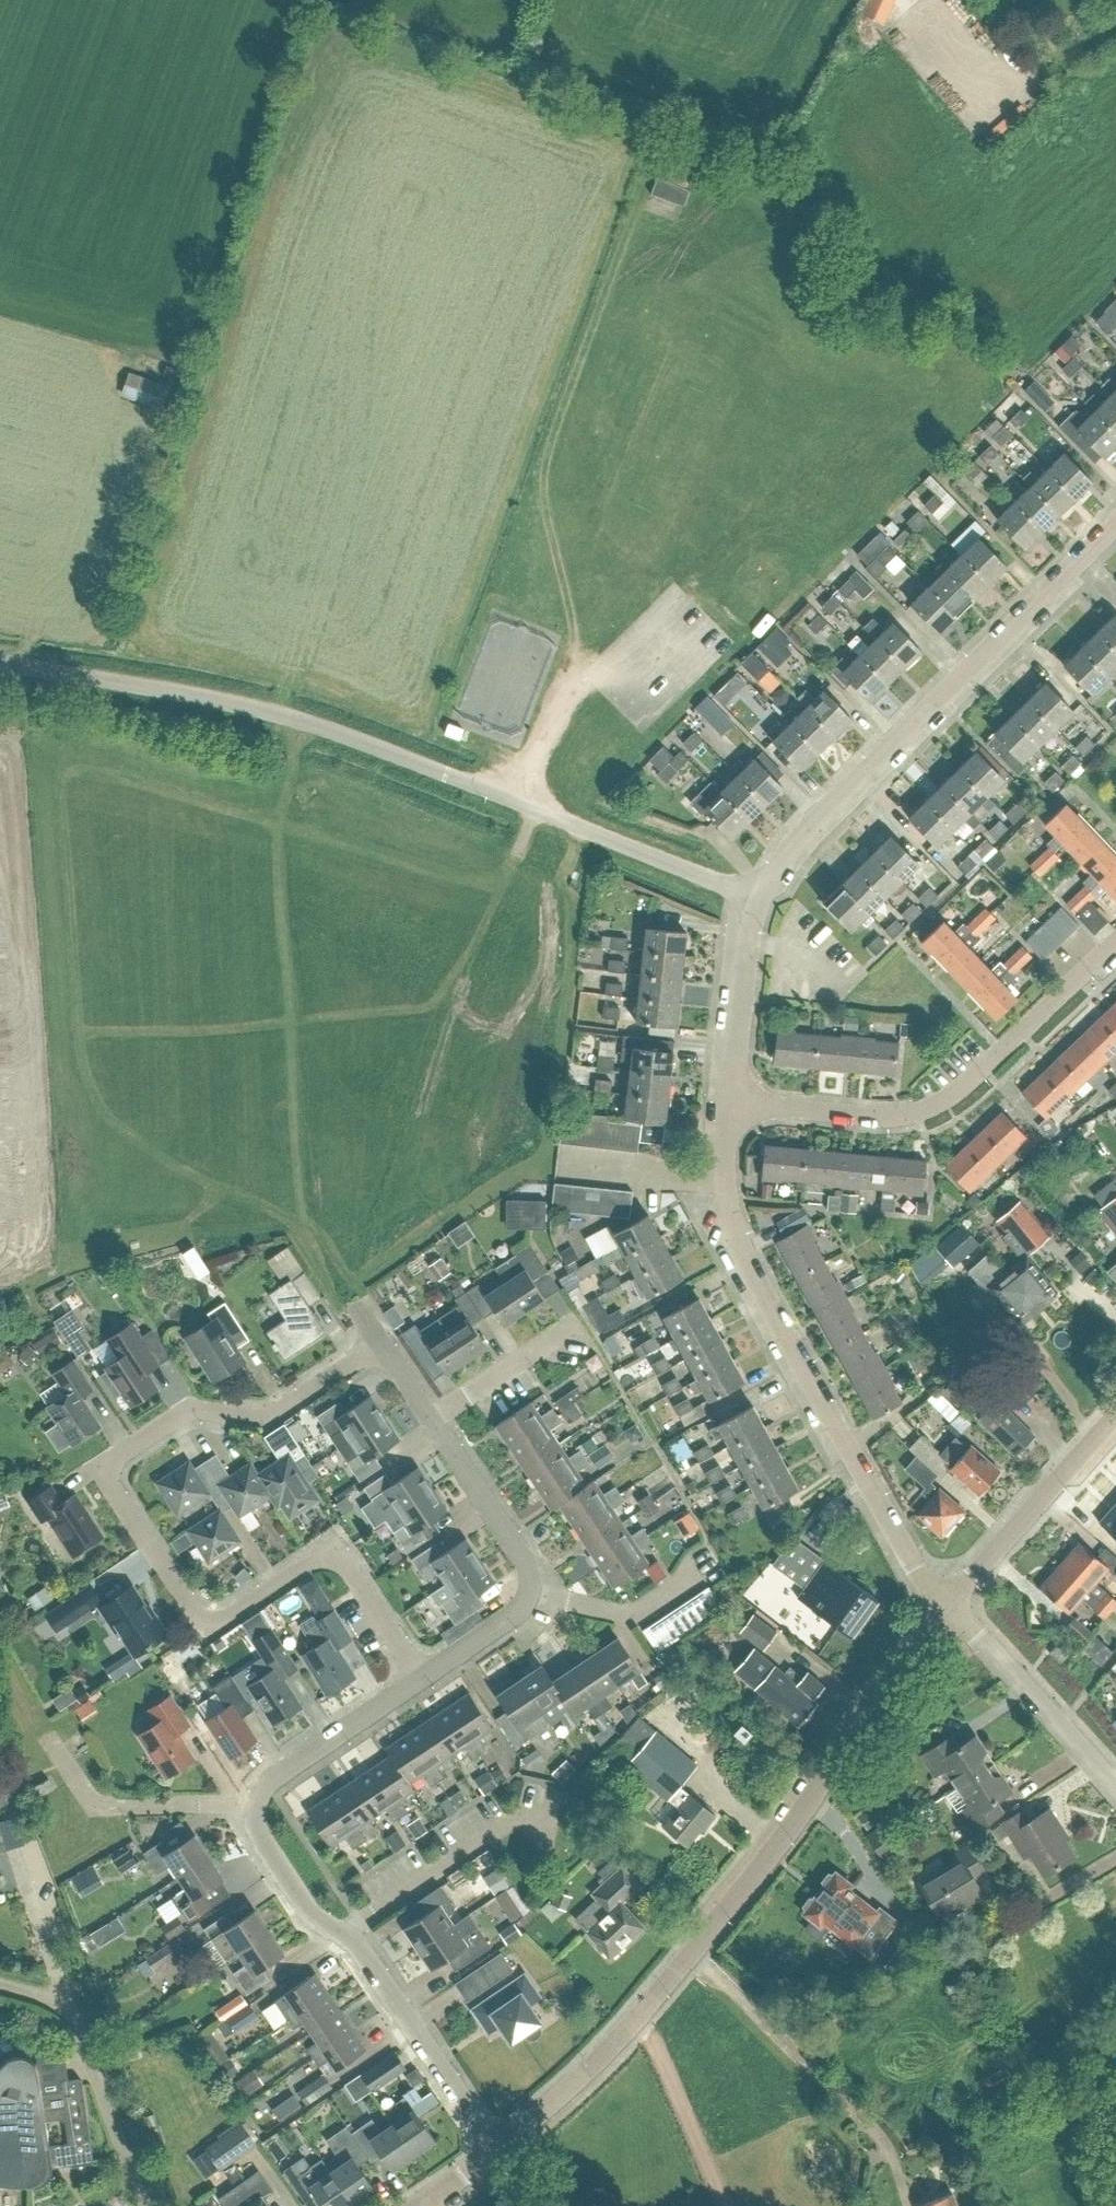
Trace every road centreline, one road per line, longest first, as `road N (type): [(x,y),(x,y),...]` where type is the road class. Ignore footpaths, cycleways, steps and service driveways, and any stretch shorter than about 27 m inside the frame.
road 1 (residential): [(421,1678),(334,1547),(207,1631),(99,1467),(194,1406),(267,1418),(381,1342)]
road 2 (unclassified): [(0,660),(303,722),(758,900)]
road 3 (tertiary): [(497,2147),(609,2045),(712,1925),(947,1604)]
road 4 (unclassified): [(947,1604),(922,1578),(743,1250),(725,1183),(733,1101)]
road 5 (unclassified): [(758,900),(798,837),(1115,523)]
road 6 (residential): [(733,1101),(880,1116),(920,1110),(964,1083),(1115,941)]
road 7 (residential): [(497,2147),(354,1939),(340,1932)]
road 8 (tertiary): [(947,1604),(1115,1413)]
road 9 (residential): [(340,1932),(518,1816),(558,1824)]
road 10 (residential): [(1115,1788),(947,1604)]
road 11 (residential): [(257,1804),(94,1804),(47,1735)]
road 12 (unclassified): [(70,2007),(145,2205)]
road 13 (residential): [(257,1804),(276,1775),(421,1678)]
road 14 (residential): [(529,1591),(527,1561),(432,1417)]
road 15 (unclassified): [(733,1101),(758,900)]
road 16 (residential): [(529,1591),(632,1617),(698,1574)]
road 17 (track): [(576,652),(512,800)]
road 18 (residential): [(340,1932),(312,1915),(260,1835),(257,1804)]
road 19 (residential): [(432,1417),(534,1350),(568,1340)]
road 20 (residential): [(421,1678),(517,1611),(529,1591)]
road 21 (residential): [(1003,1924),(1115,1858)]

